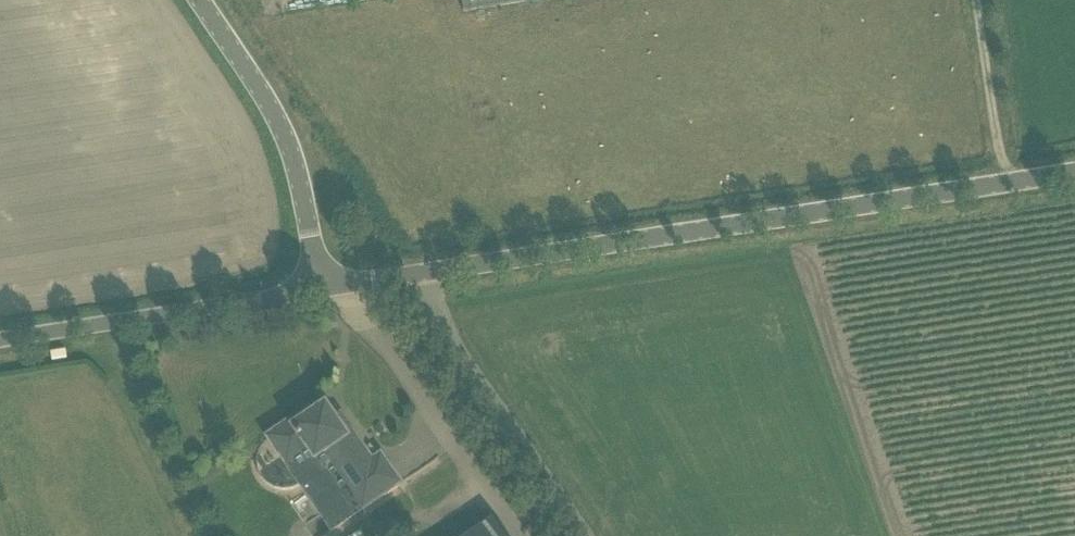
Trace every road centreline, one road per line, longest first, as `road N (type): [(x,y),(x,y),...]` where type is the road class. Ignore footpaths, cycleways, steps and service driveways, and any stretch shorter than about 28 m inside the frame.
road 1 (unclassified): [(316,291),(1074,176)]
road 2 (unclassified): [(0,341),(316,291)]
road 3 (unclassified): [(316,291),(279,104),(206,0)]
road 4 (track): [(585,535),(403,278)]

